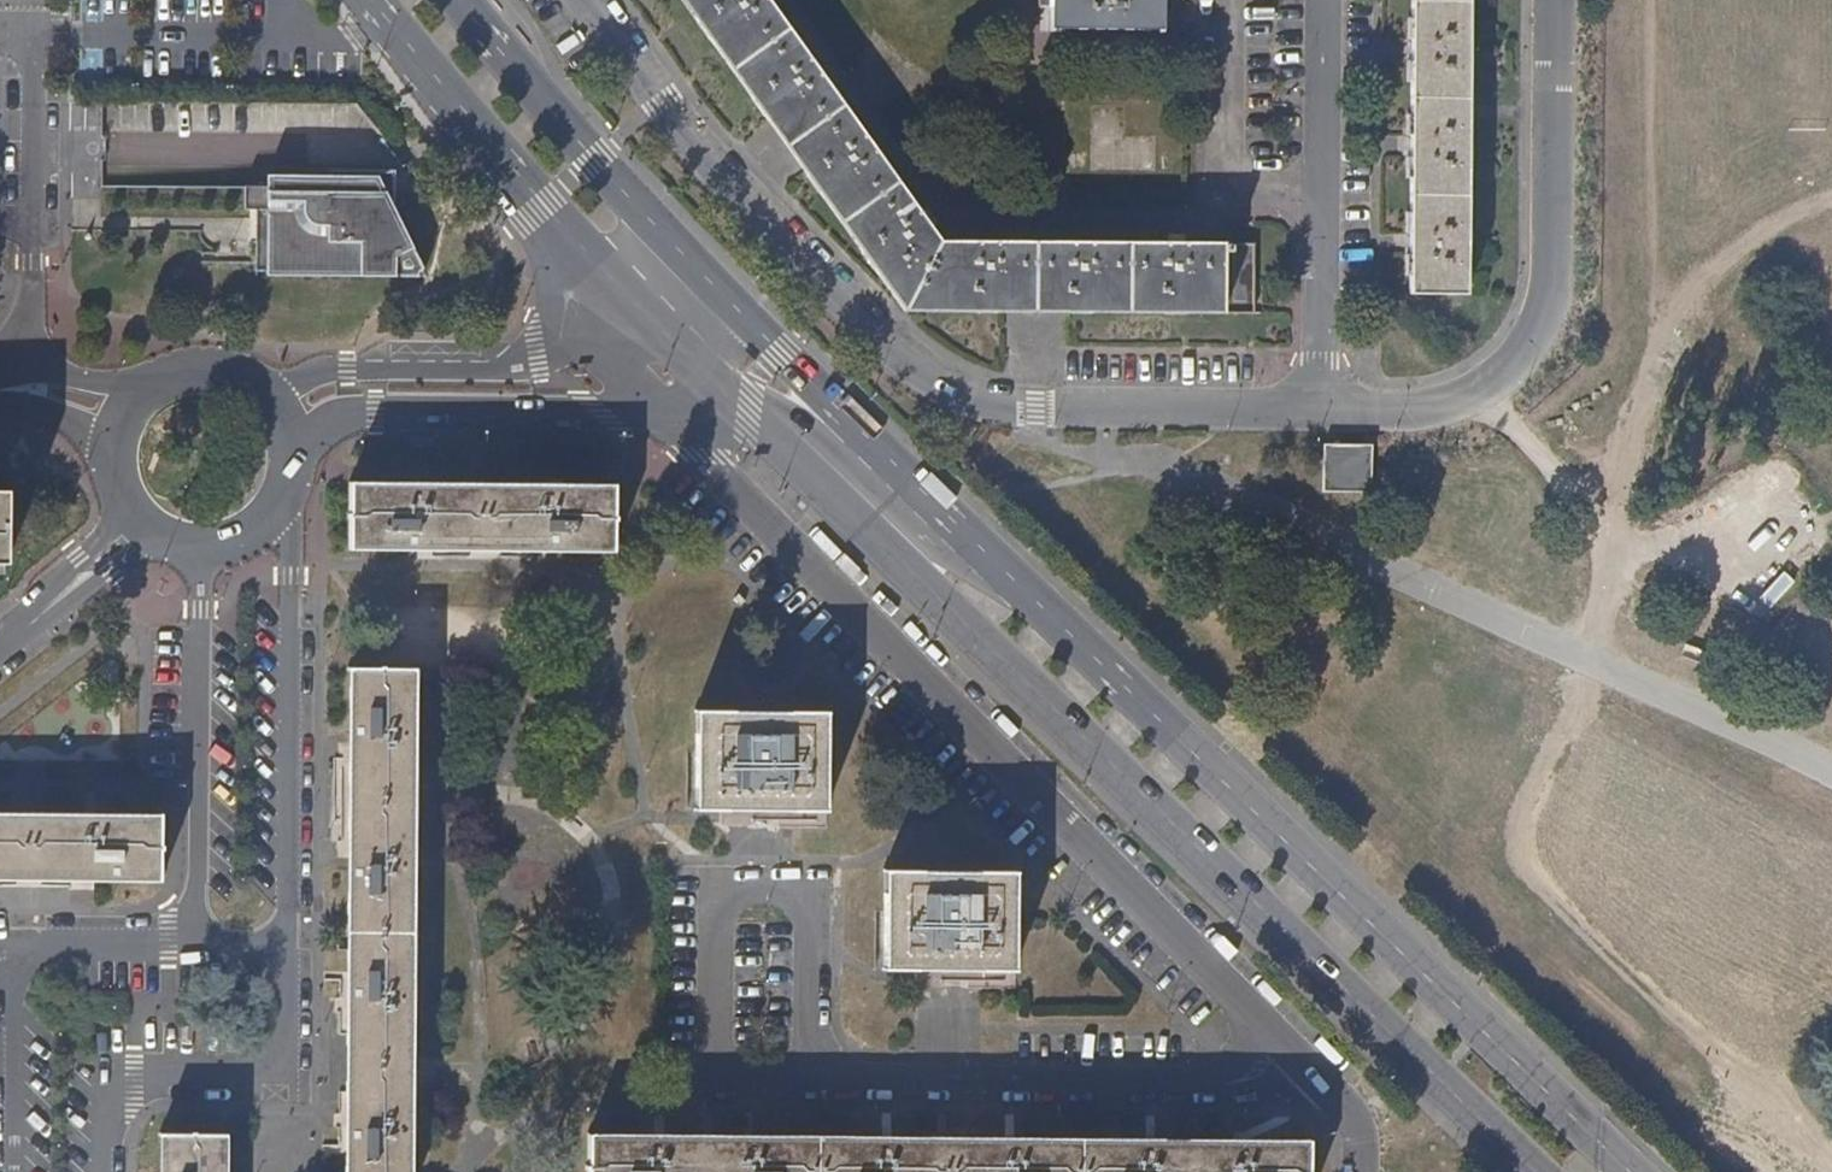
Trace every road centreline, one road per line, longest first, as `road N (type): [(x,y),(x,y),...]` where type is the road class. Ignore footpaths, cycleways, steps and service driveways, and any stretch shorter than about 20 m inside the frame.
road 1 (residential): [(590,0),(664,102),(898,353),(964,396),(1036,413),(1422,413),(1474,397),(1520,358),(1543,304),(1553,0)]
road 2 (primary): [(750,418),(1537,1171)]
road 3 (residential): [(653,406),(1275,1036)]
road 4 (primary): [(1632,1171),(1011,577)]
road 5 (track): [(1560,649),(1630,469),(1658,323),(1658,0)]
road 6 (residential): [(1275,1036),(1210,1089),(805,1081)]
road 7 (primary): [(1011,577),(693,264)]
road 8 (residential): [(289,943),(293,573),(282,504)]
road 9 (residential): [(201,941),(25,943),(15,969),(15,1171)]
road 10 (residential): [(197,547),(206,609),(201,941)]
road 11 (residential): [(293,471),(325,426),(349,413),(653,406)]
road 12 (residential): [(105,1171),(105,1115),(115,1092),(137,1080),(265,1078),(284,1064),(289,943)]
road 13 (residential): [(1011,577),(935,542),(826,437),(713,363)]
road 14 (primary): [(693,264),(461,0)]
road 15 (primary): [(373,0),(601,267)]
road 16 (residential): [(805,1081),(724,1079),(726,899),(808,901)]
road 17 (residential): [(519,364),(319,374),(275,405)]
road 18 (residential): [(808,901),(805,1081)]
road 19 (residential): [(134,514),(0,632)]
road 20 (residential): [(275,405),(249,382),(216,371),(181,374),(150,389),(127,415)]
road 21 (residential): [(1275,1036),(1344,1104),(1360,1171)]
road 22 (residential): [(0,389),(127,415)]
road 23 (residential): [(601,267),(519,364)]
road 24 (primary): [(601,267),(685,357)]

